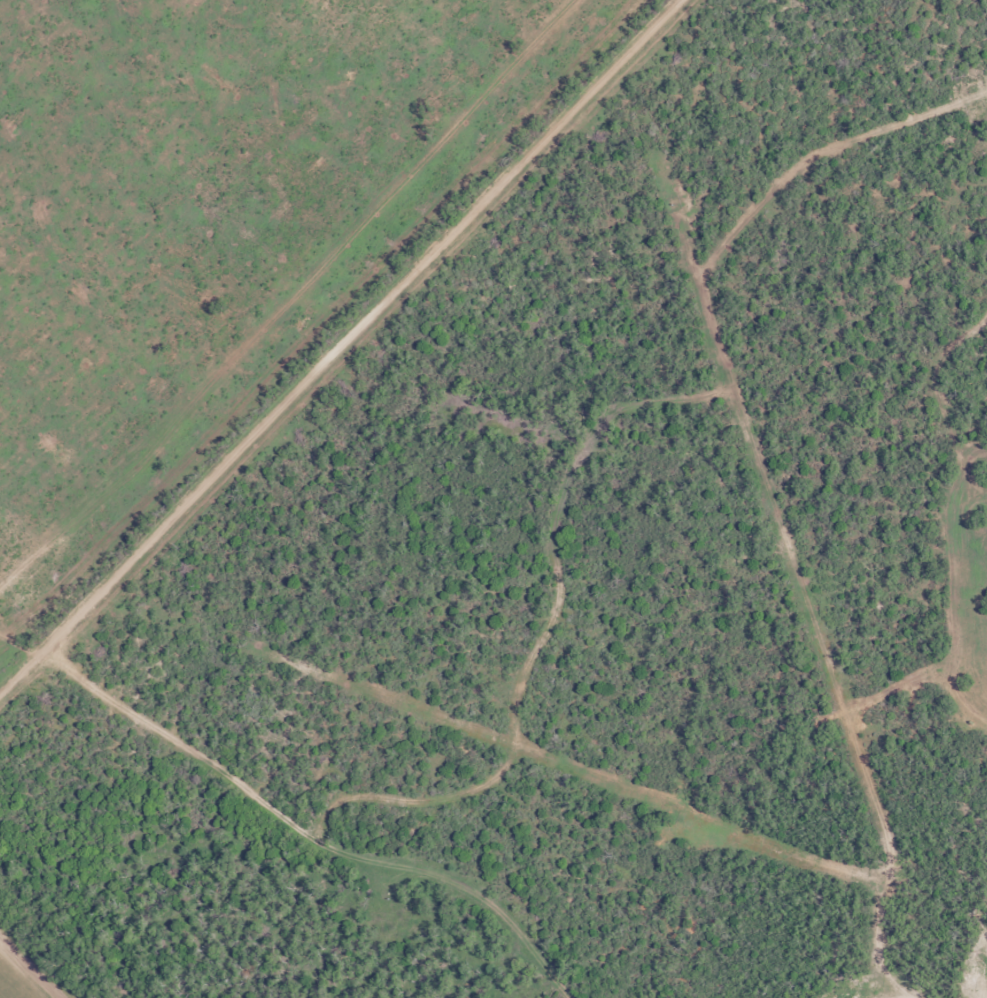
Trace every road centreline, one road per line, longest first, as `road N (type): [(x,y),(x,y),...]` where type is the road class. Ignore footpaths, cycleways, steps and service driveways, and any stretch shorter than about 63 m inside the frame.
road 1 (residential): [(698,0),(51,643),(0,645)]
road 2 (residential): [(51,643),(80,710),(473,875),(594,997)]
road 3 (residential): [(0,785),(80,710),(119,643)]

